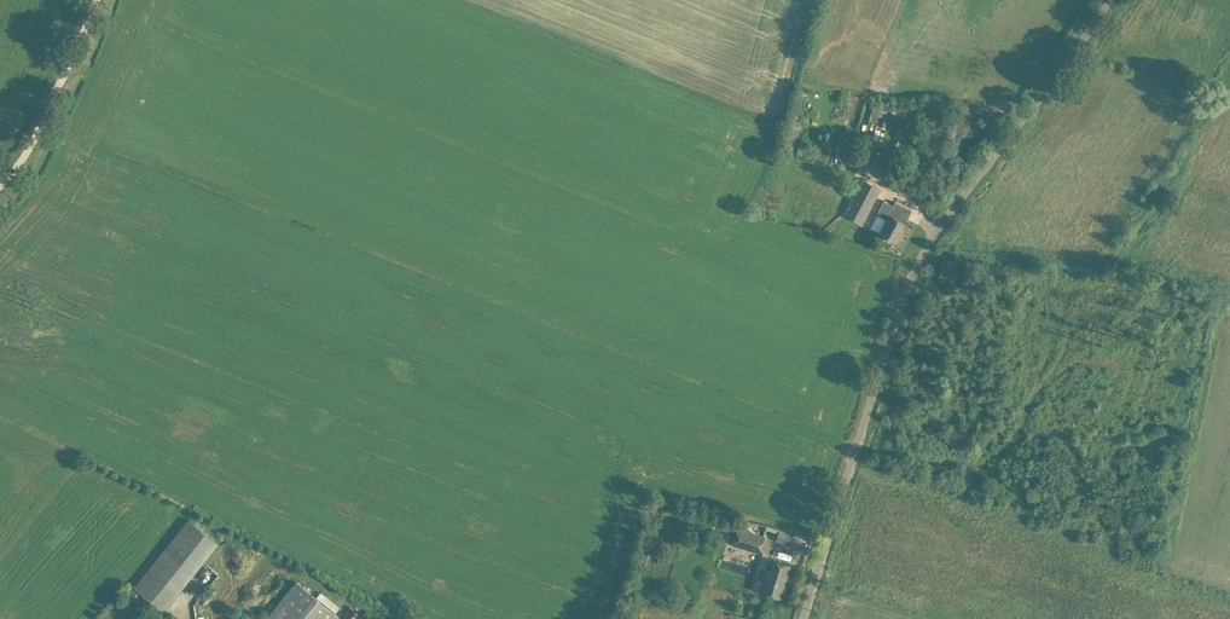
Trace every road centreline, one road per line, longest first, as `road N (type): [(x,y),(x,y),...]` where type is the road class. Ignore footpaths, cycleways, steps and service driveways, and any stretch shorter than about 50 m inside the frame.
road 1 (unclassified): [(804,618),(914,260),(1108,0)]
road 2 (track): [(102,0),(46,114),(0,176)]

